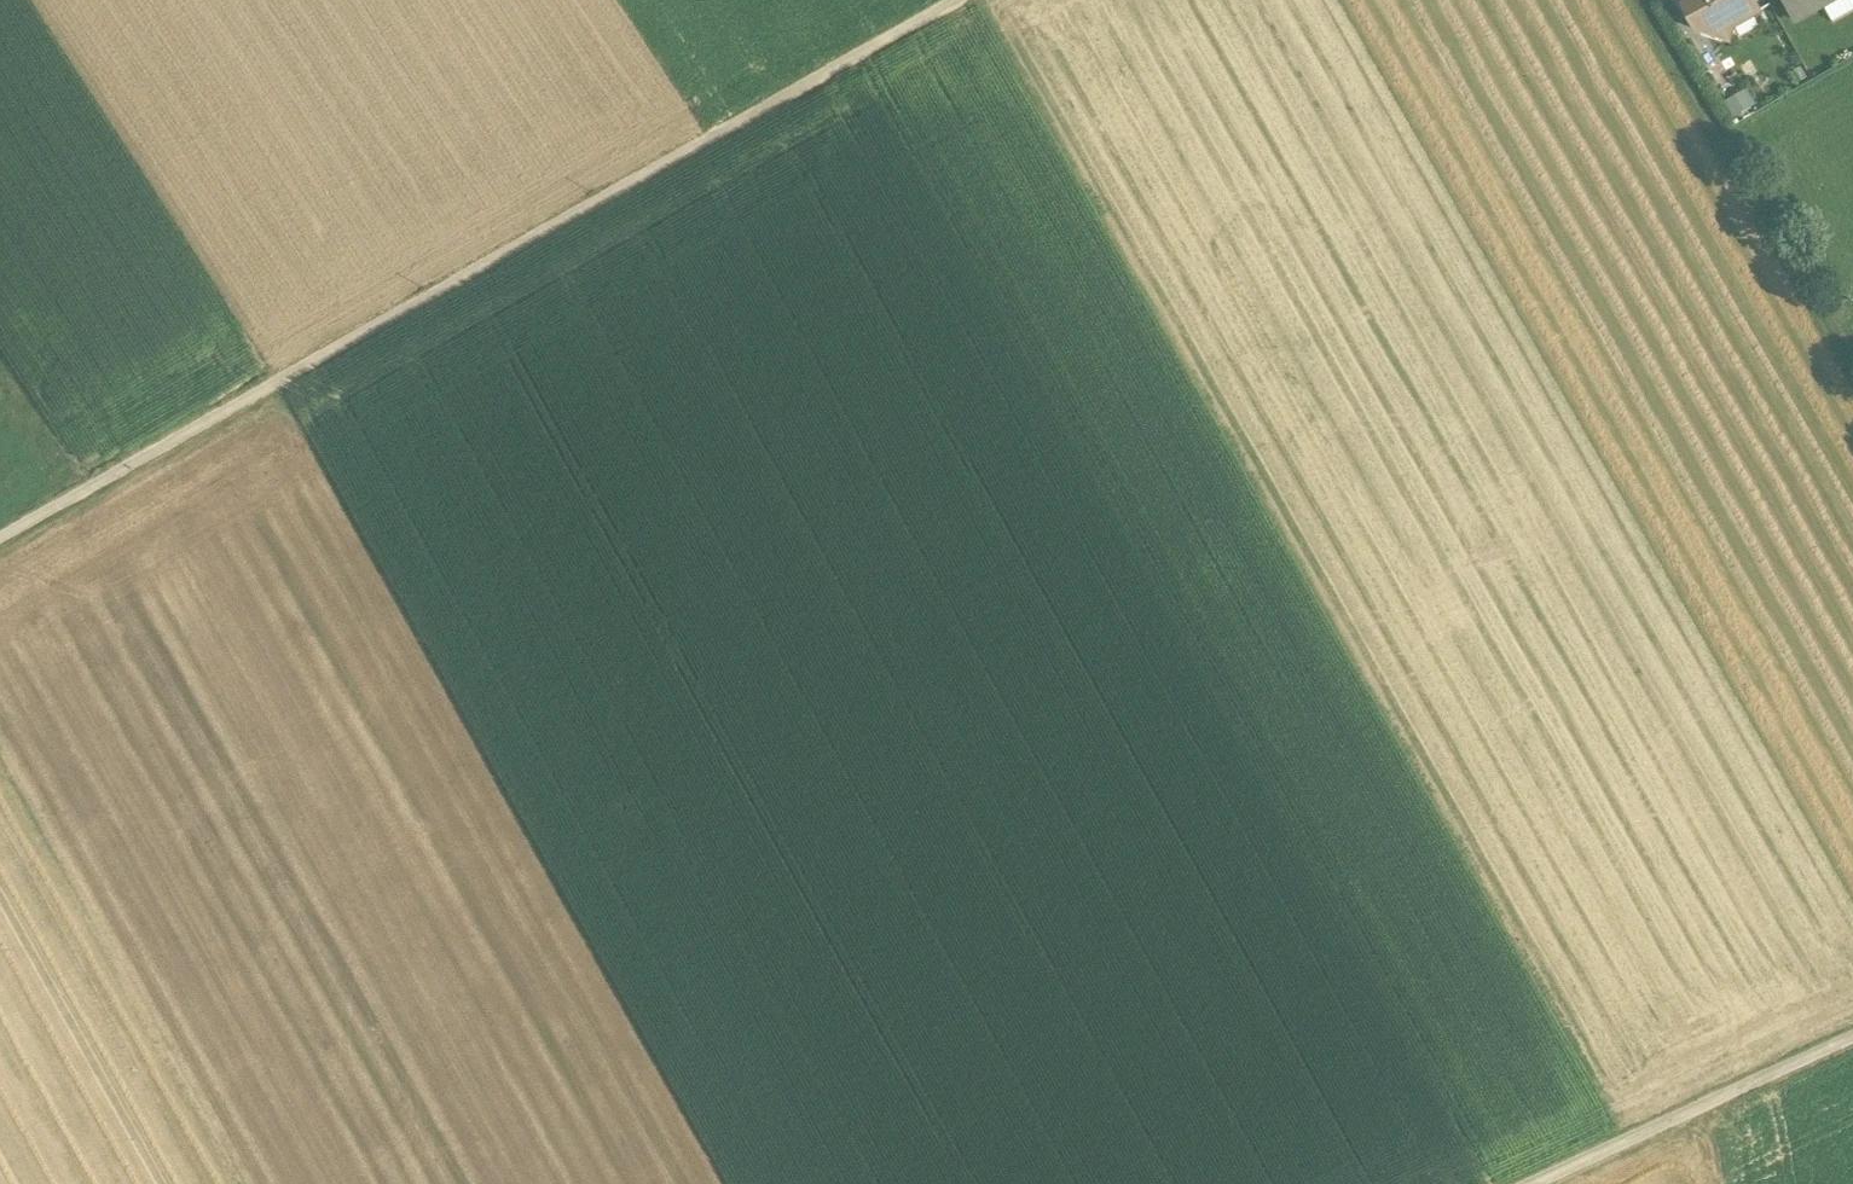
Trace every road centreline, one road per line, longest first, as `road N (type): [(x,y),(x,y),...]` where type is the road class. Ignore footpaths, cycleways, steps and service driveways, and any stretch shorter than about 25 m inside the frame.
road 1 (track): [(961,0),(0,538)]
road 2 (track): [(1644,0),(1852,363)]
road 3 (track): [(1852,1039),(1535,1183)]

